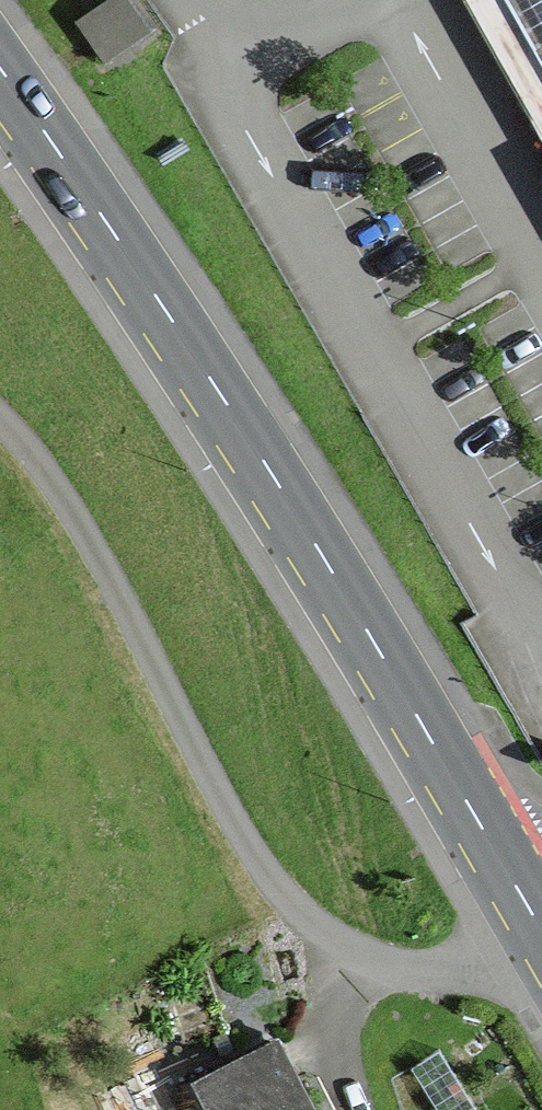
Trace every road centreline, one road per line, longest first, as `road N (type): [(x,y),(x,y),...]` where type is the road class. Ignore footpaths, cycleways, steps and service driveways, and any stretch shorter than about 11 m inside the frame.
road 1 (primary): [(0,67),(298,518),(538,925)]
road 2 (unclassified): [(0,434),(63,502),(249,836),(319,921),(370,957),(437,959),(538,925)]

